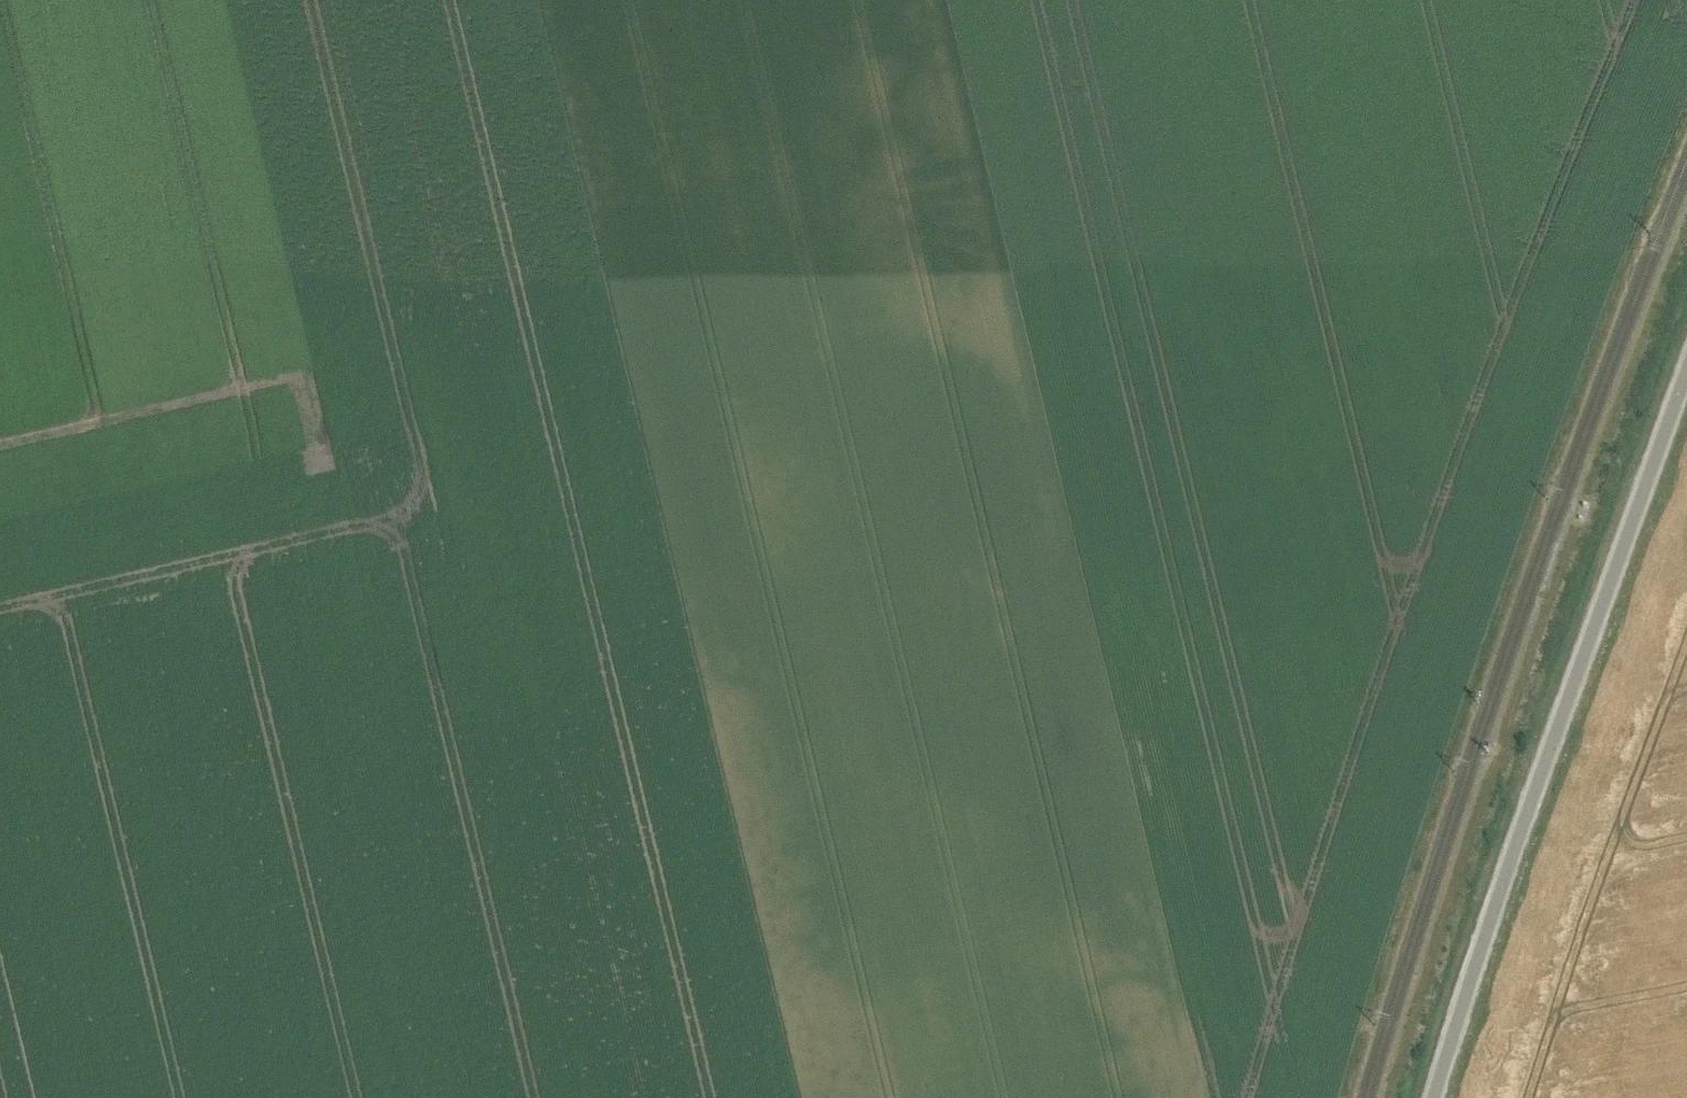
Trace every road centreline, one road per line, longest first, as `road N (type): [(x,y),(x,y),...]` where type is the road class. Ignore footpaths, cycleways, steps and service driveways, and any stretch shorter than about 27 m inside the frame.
road 1 (unclassified): [(1436,1097),(1580,661),(1686,374)]

